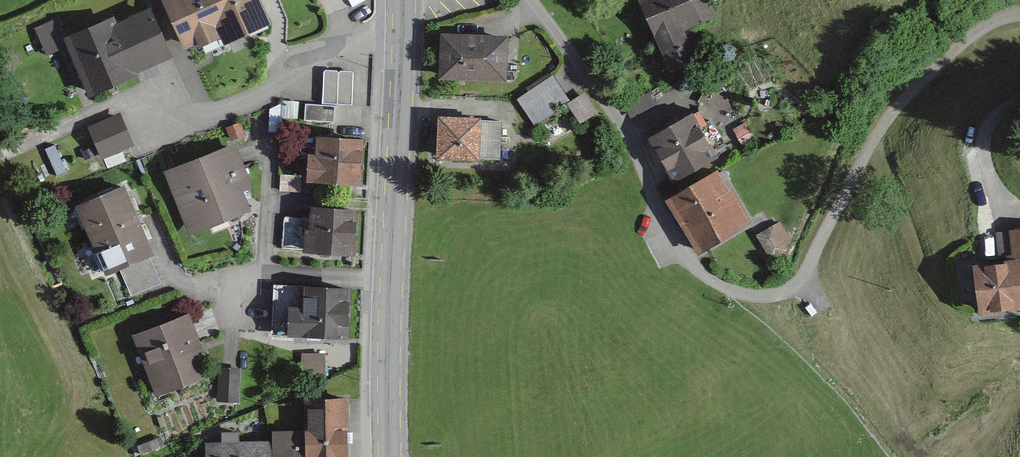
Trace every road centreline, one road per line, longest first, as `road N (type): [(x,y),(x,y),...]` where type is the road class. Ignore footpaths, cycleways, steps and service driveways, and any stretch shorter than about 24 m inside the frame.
road 1 (secondary): [(404,16),(392,456)]
road 2 (residential): [(802,279),(754,297),(727,292),(695,269),(659,215),(624,124),(530,0)]
road 3 (residential): [(404,16),(259,94),(266,211),(232,358)]

